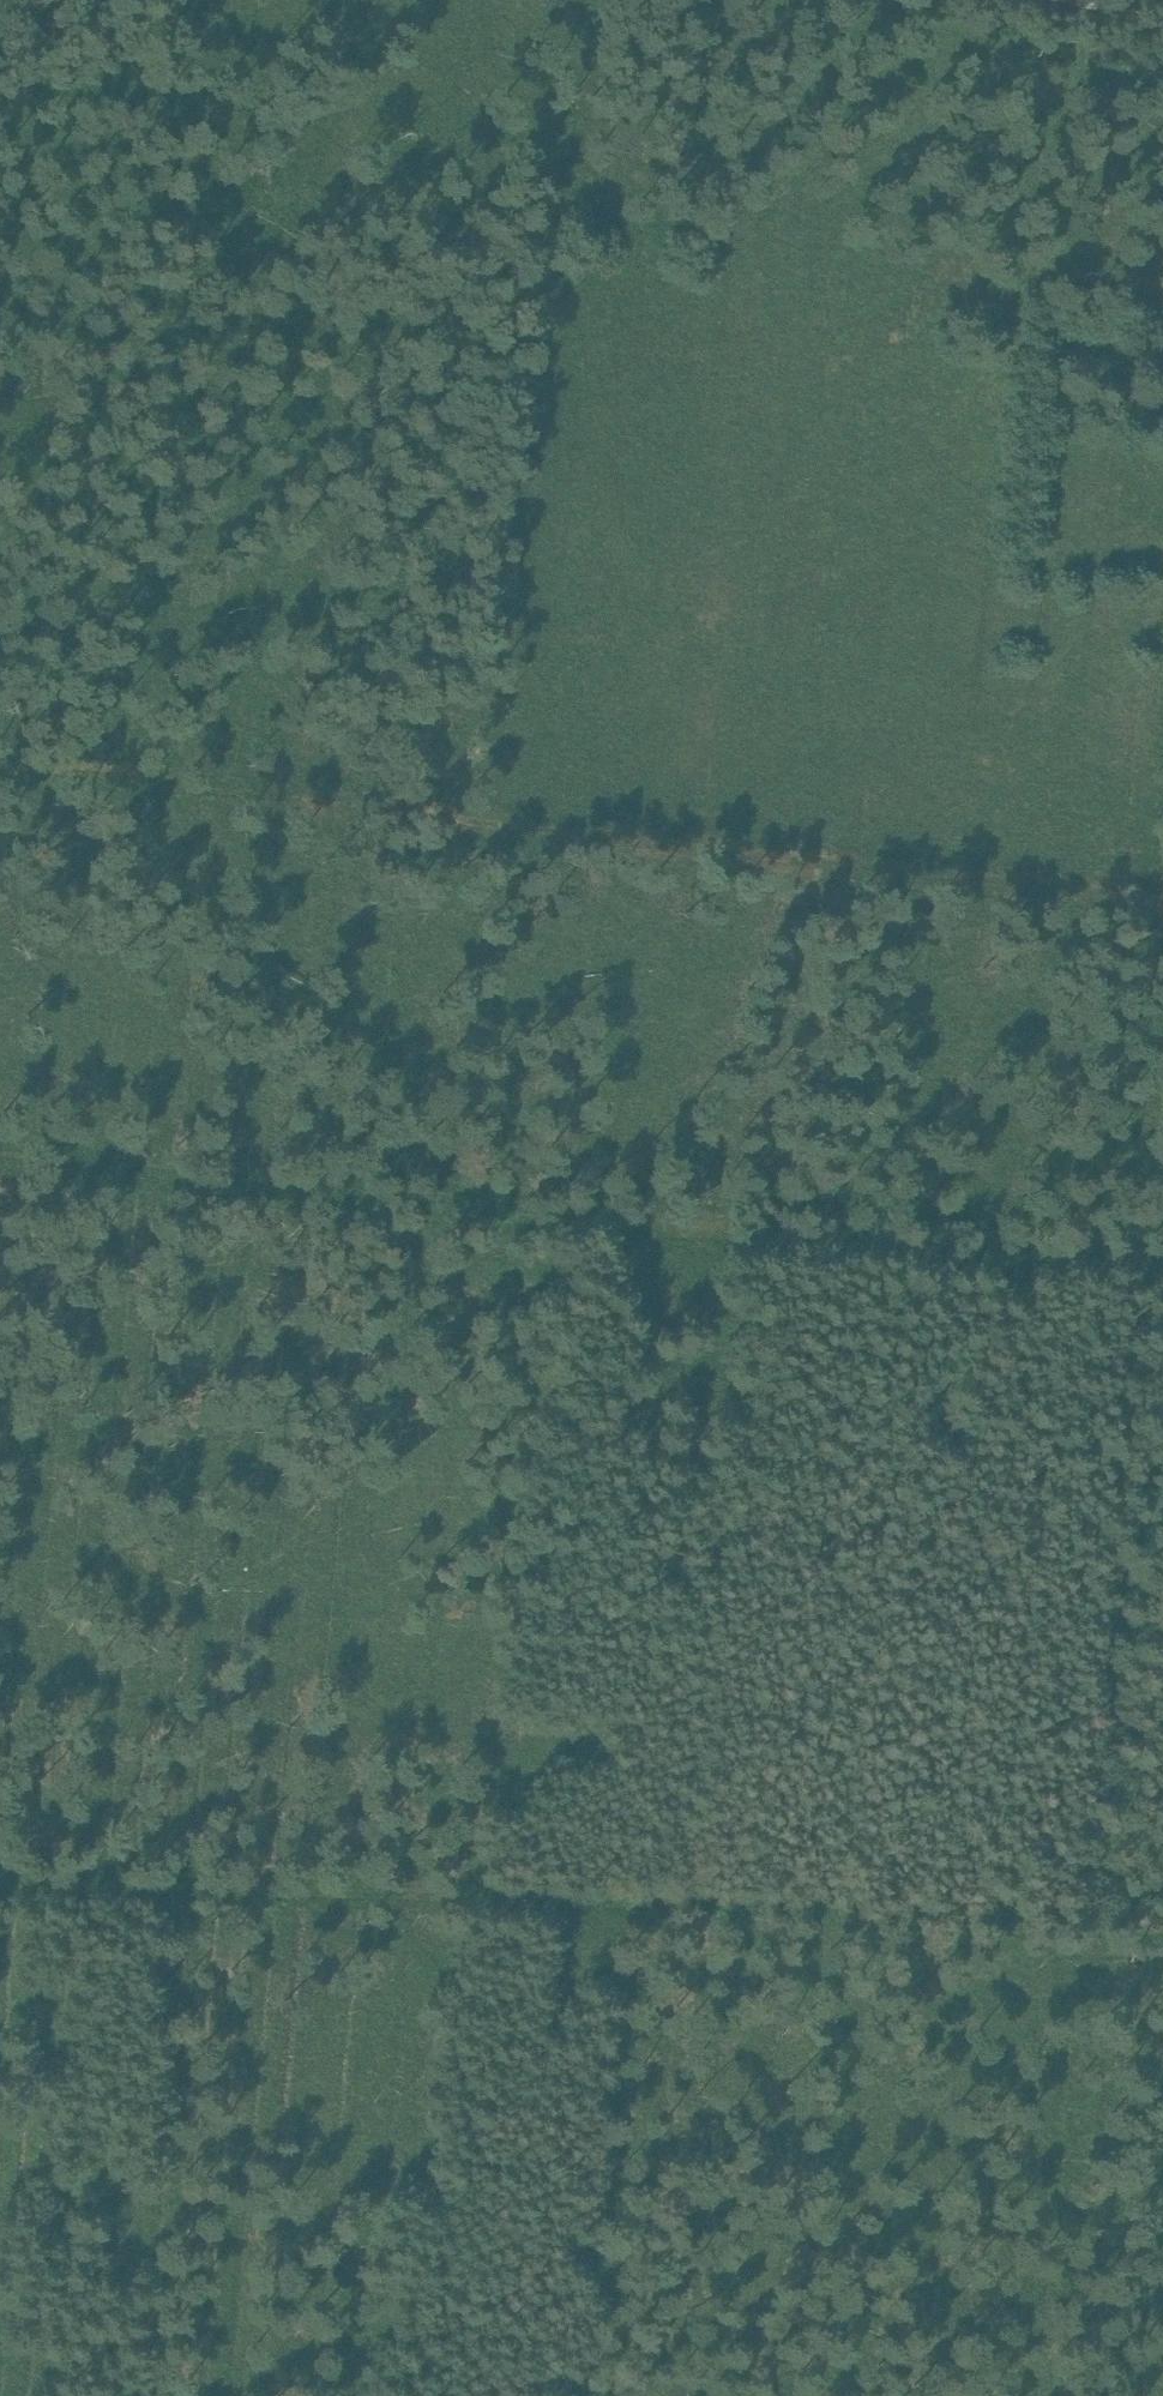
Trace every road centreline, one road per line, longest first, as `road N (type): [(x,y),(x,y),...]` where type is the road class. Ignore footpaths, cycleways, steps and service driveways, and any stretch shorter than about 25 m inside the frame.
road 1 (track): [(1044,0),(1162,30)]

